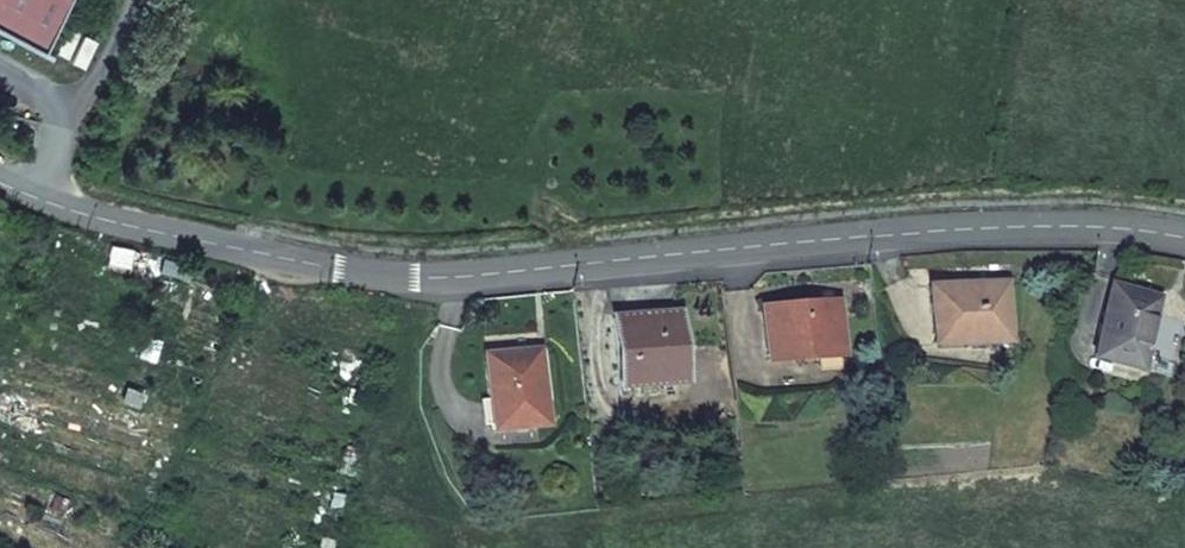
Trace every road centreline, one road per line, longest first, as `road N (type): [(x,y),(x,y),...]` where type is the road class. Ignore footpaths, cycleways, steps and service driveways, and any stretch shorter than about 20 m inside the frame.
road 1 (residential): [(0,182),(37,200),(161,234),(271,259),(420,278),(980,228),(1081,226),(1184,239)]

